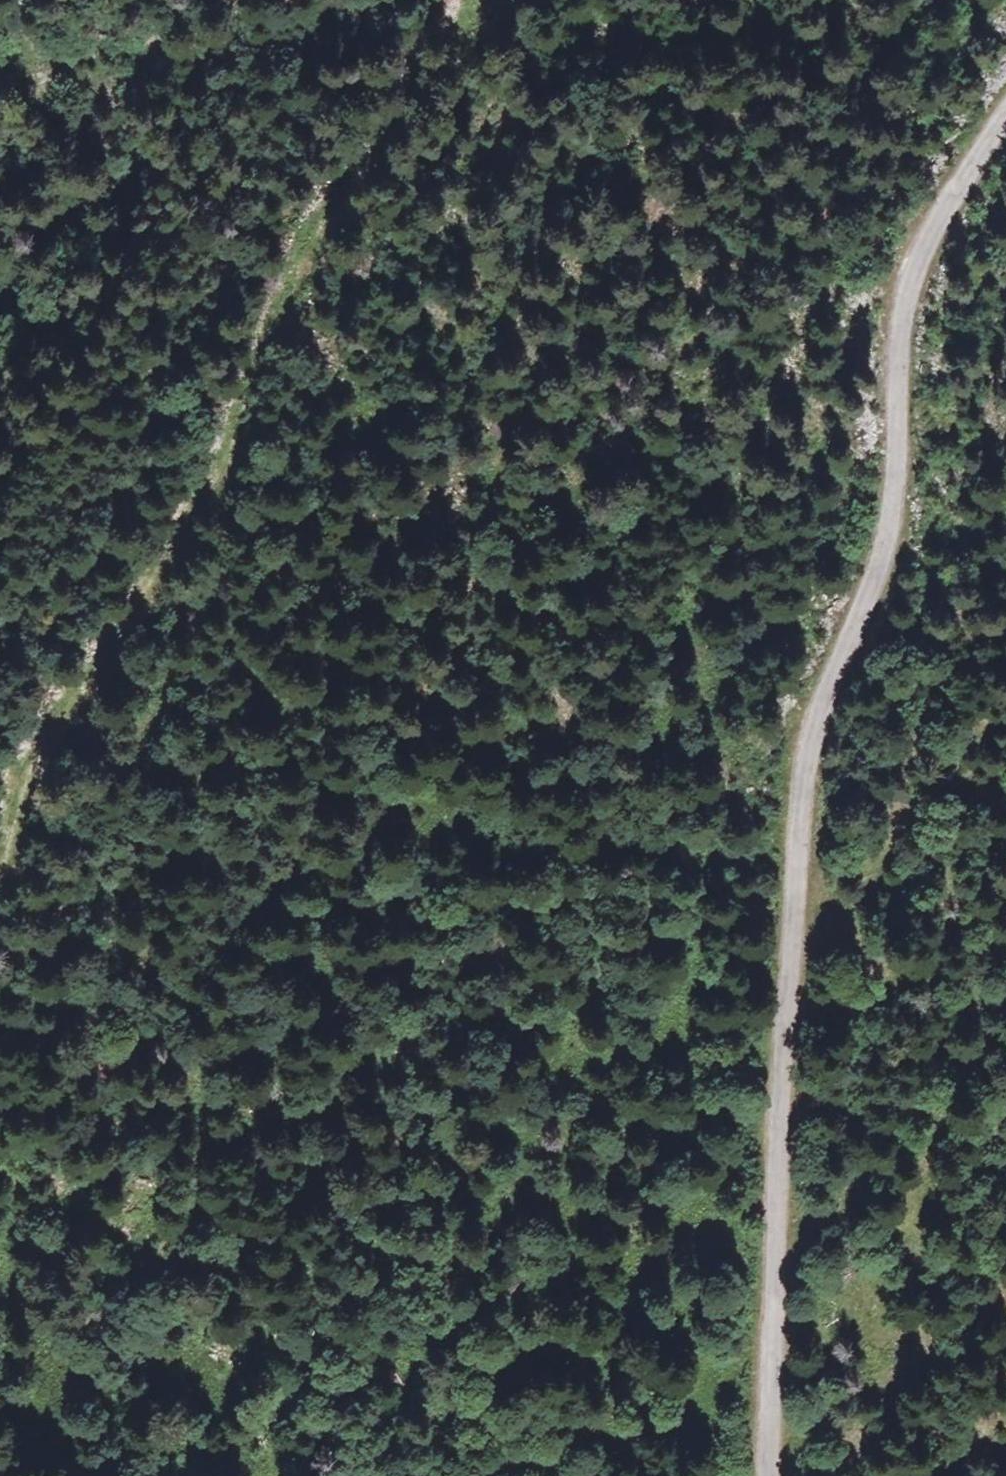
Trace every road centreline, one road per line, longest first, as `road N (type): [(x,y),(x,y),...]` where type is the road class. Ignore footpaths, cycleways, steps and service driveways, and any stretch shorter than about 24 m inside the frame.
road 1 (unclassified): [(1005,113),(921,248),(902,300),(885,532),(800,773),(783,1301),(763,1475)]

